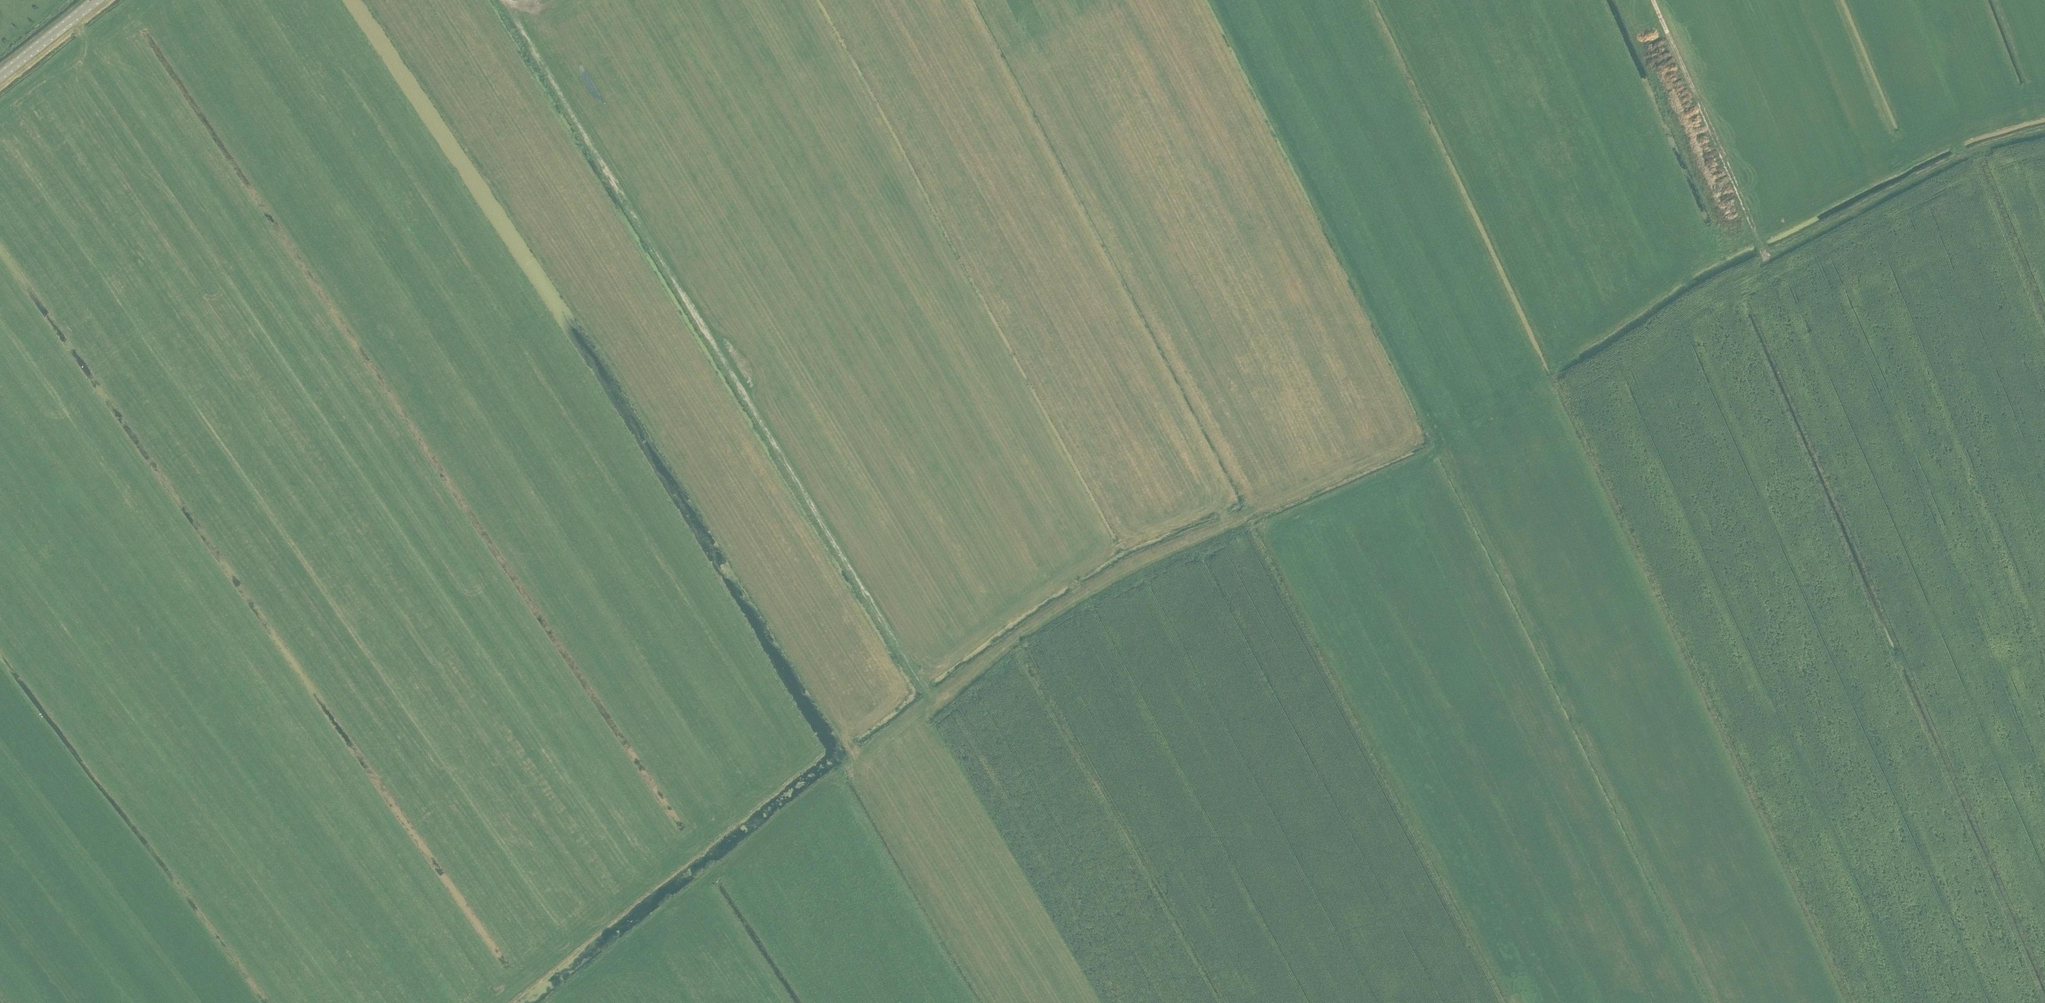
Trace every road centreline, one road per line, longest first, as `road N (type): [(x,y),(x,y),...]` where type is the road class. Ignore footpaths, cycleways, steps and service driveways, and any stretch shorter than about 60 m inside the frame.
road 1 (tertiary): [(0,78),(95,0)]

